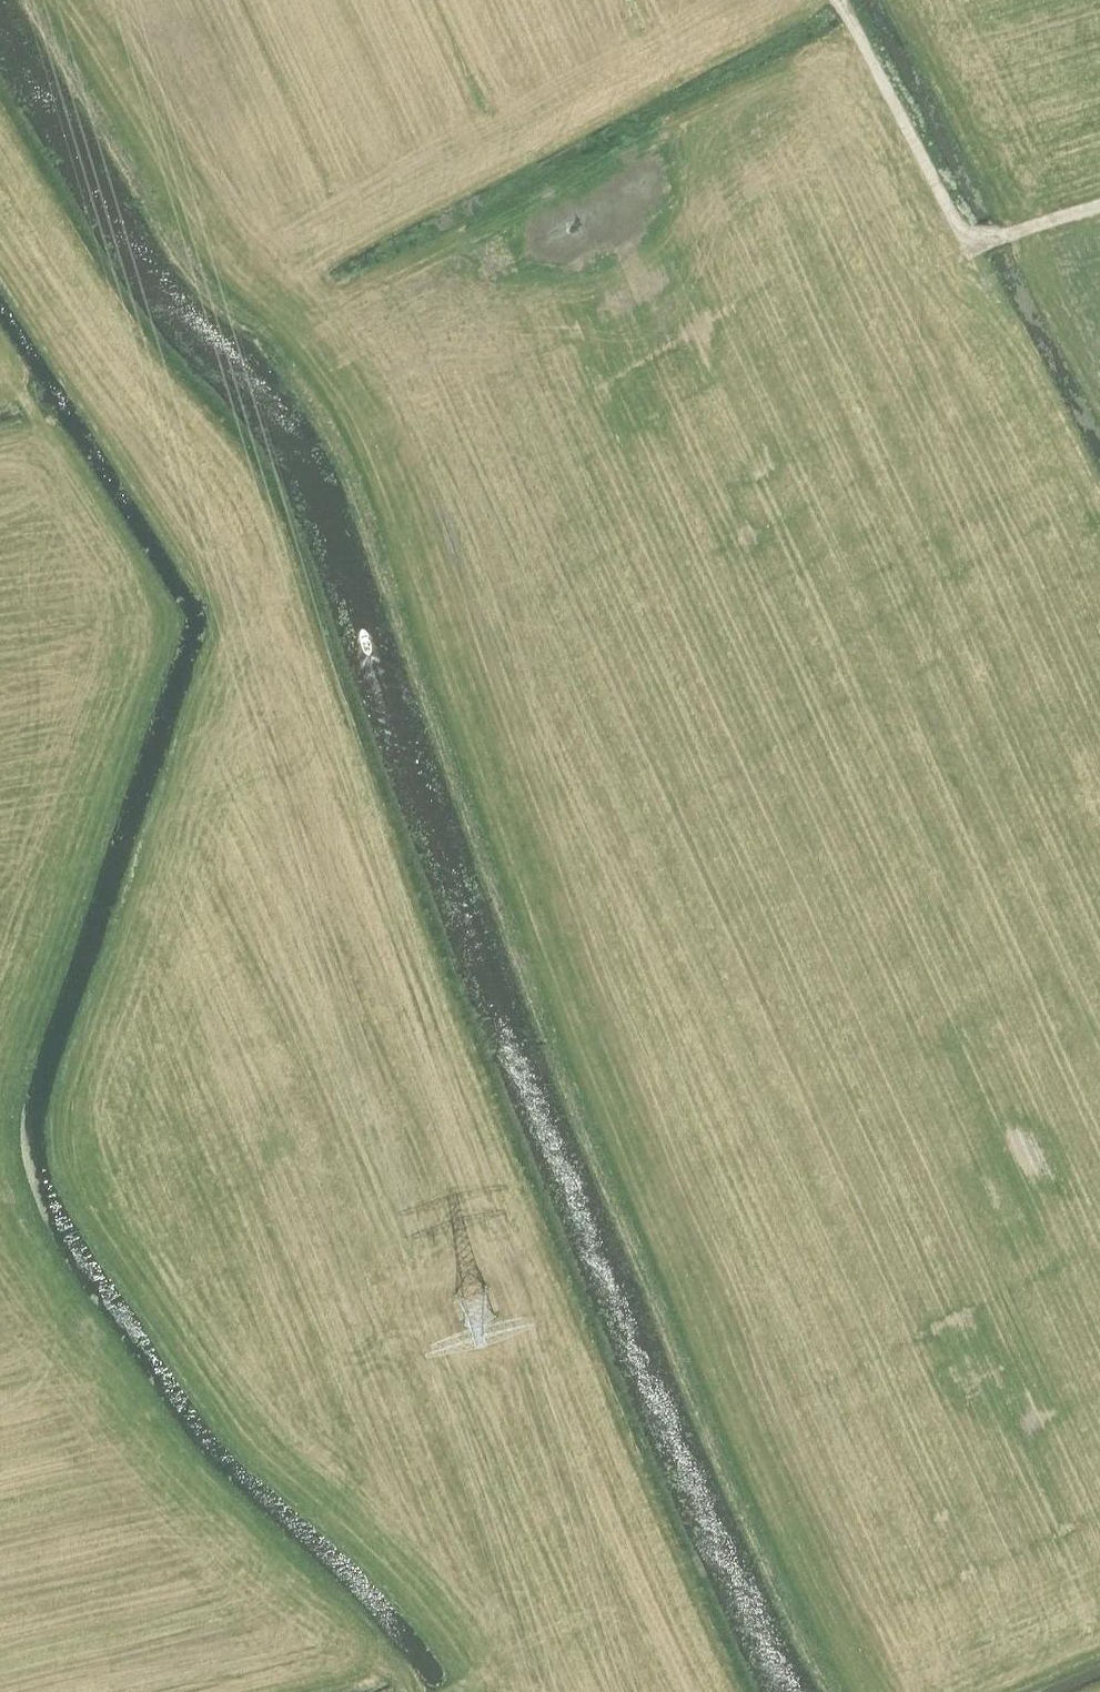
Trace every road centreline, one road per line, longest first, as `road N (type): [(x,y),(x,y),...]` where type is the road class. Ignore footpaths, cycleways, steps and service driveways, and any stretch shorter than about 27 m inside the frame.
road 1 (track): [(840,0),(974,245),(1099,208)]

